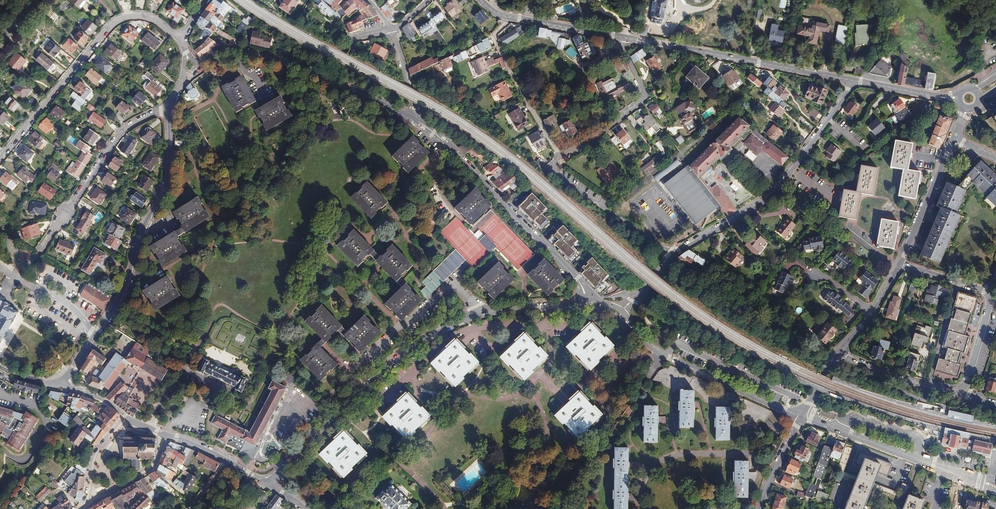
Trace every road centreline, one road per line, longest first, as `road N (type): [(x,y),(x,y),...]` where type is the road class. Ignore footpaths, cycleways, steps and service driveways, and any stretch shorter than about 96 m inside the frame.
road 1 (residential): [(266,482),(428,338),(497,309),(588,303)]
road 2 (residential): [(672,256),(553,167),(645,98),(618,36)]
road 3 (residential): [(170,108),(163,195),(124,293),(63,381)]
road 4 (residential): [(850,80),(770,197),(672,256)]
road 5 (residential): [(588,303),(577,279),(414,118)]
road 6 (residential): [(180,40),(153,19),(116,21),(0,157)]
road 7 (tertiary): [(850,80),(618,36)]
road 8 (residential): [(618,314),(669,358),(802,417)]
road 9 (residential): [(802,417),(995,492)]
road 10 (residential): [(170,108),(124,127),(62,216)]
road 11 (residential): [(329,78),(227,48),(191,74)]
road 12 (tertiary): [(618,36),(501,15),(481,0)]
road 13 (residential): [(837,353),(961,395)]
road 14 (residential): [(906,249),(955,139)]

